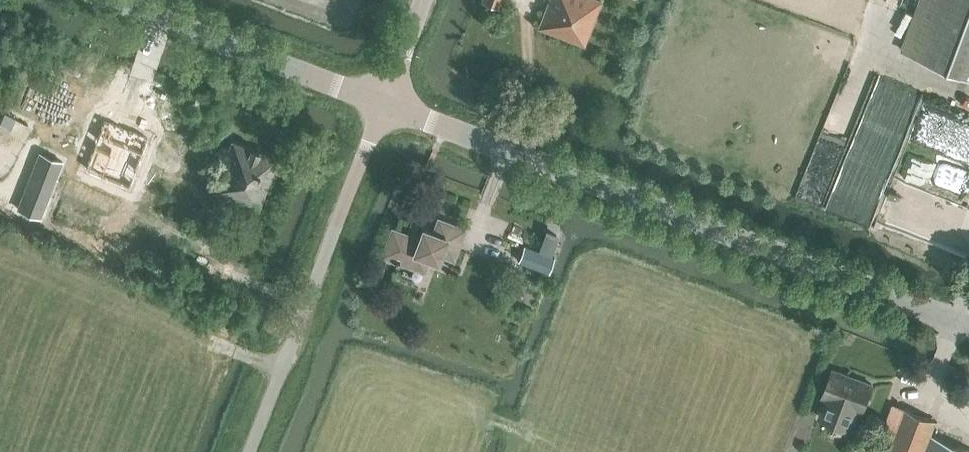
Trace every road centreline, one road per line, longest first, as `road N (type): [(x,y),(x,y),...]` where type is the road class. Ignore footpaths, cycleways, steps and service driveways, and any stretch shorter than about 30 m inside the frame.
road 1 (tertiary): [(968,329),(384,108)]
road 2 (unclassified): [(253,451),(384,108)]
road 3 (tertiary): [(384,108),(103,0)]

